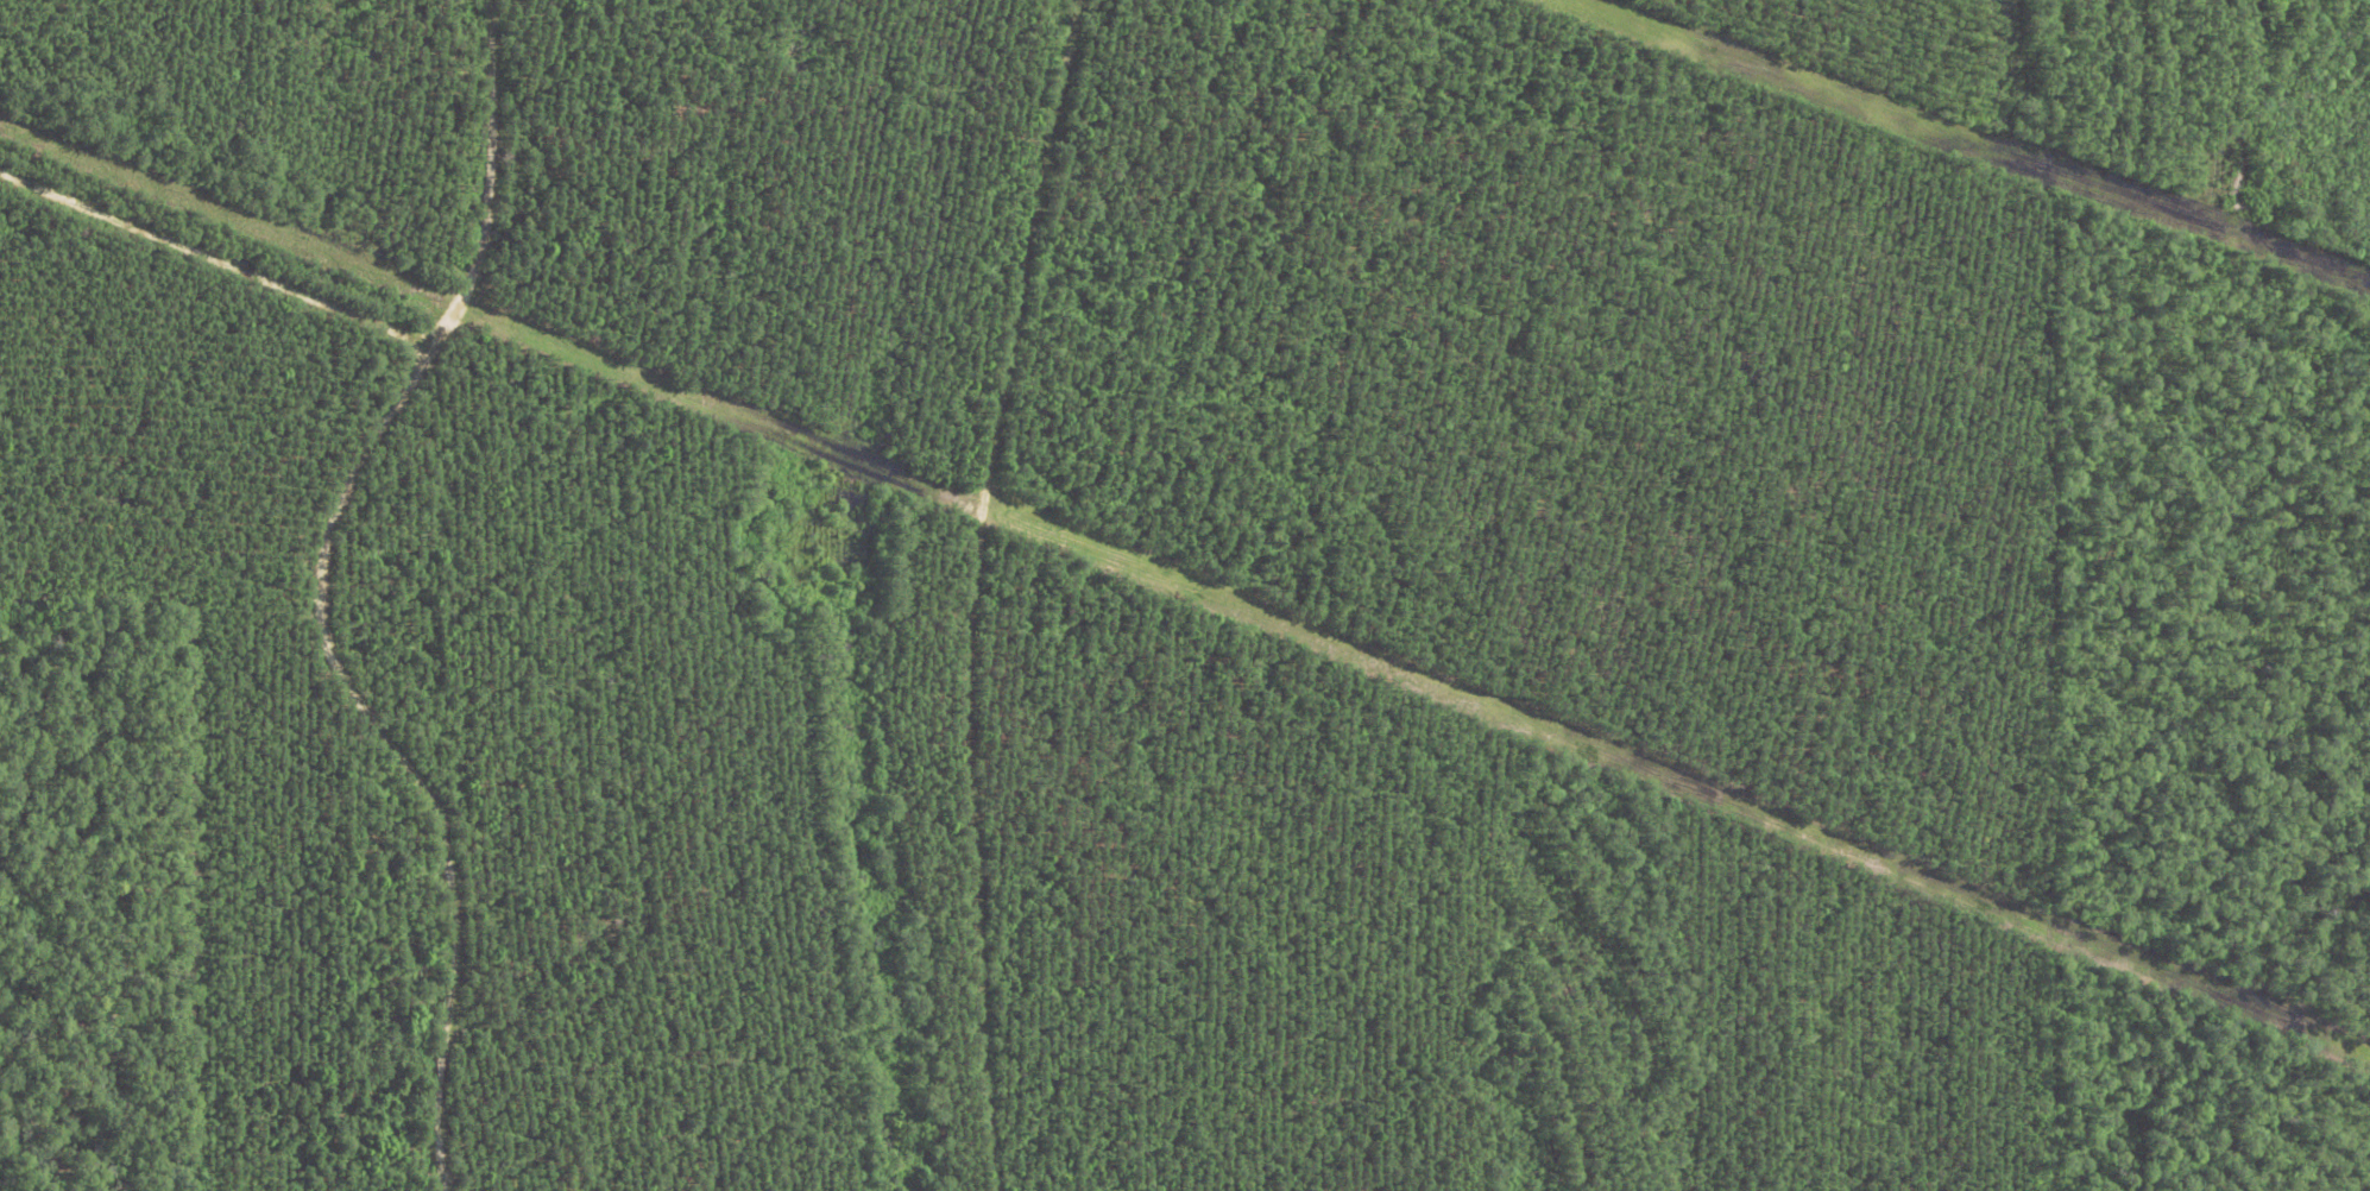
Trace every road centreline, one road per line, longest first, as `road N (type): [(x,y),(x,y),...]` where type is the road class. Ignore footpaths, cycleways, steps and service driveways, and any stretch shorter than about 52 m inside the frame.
road 1 (residential): [(1000,1190),(978,1038),(963,657),(977,509),(1077,0)]

